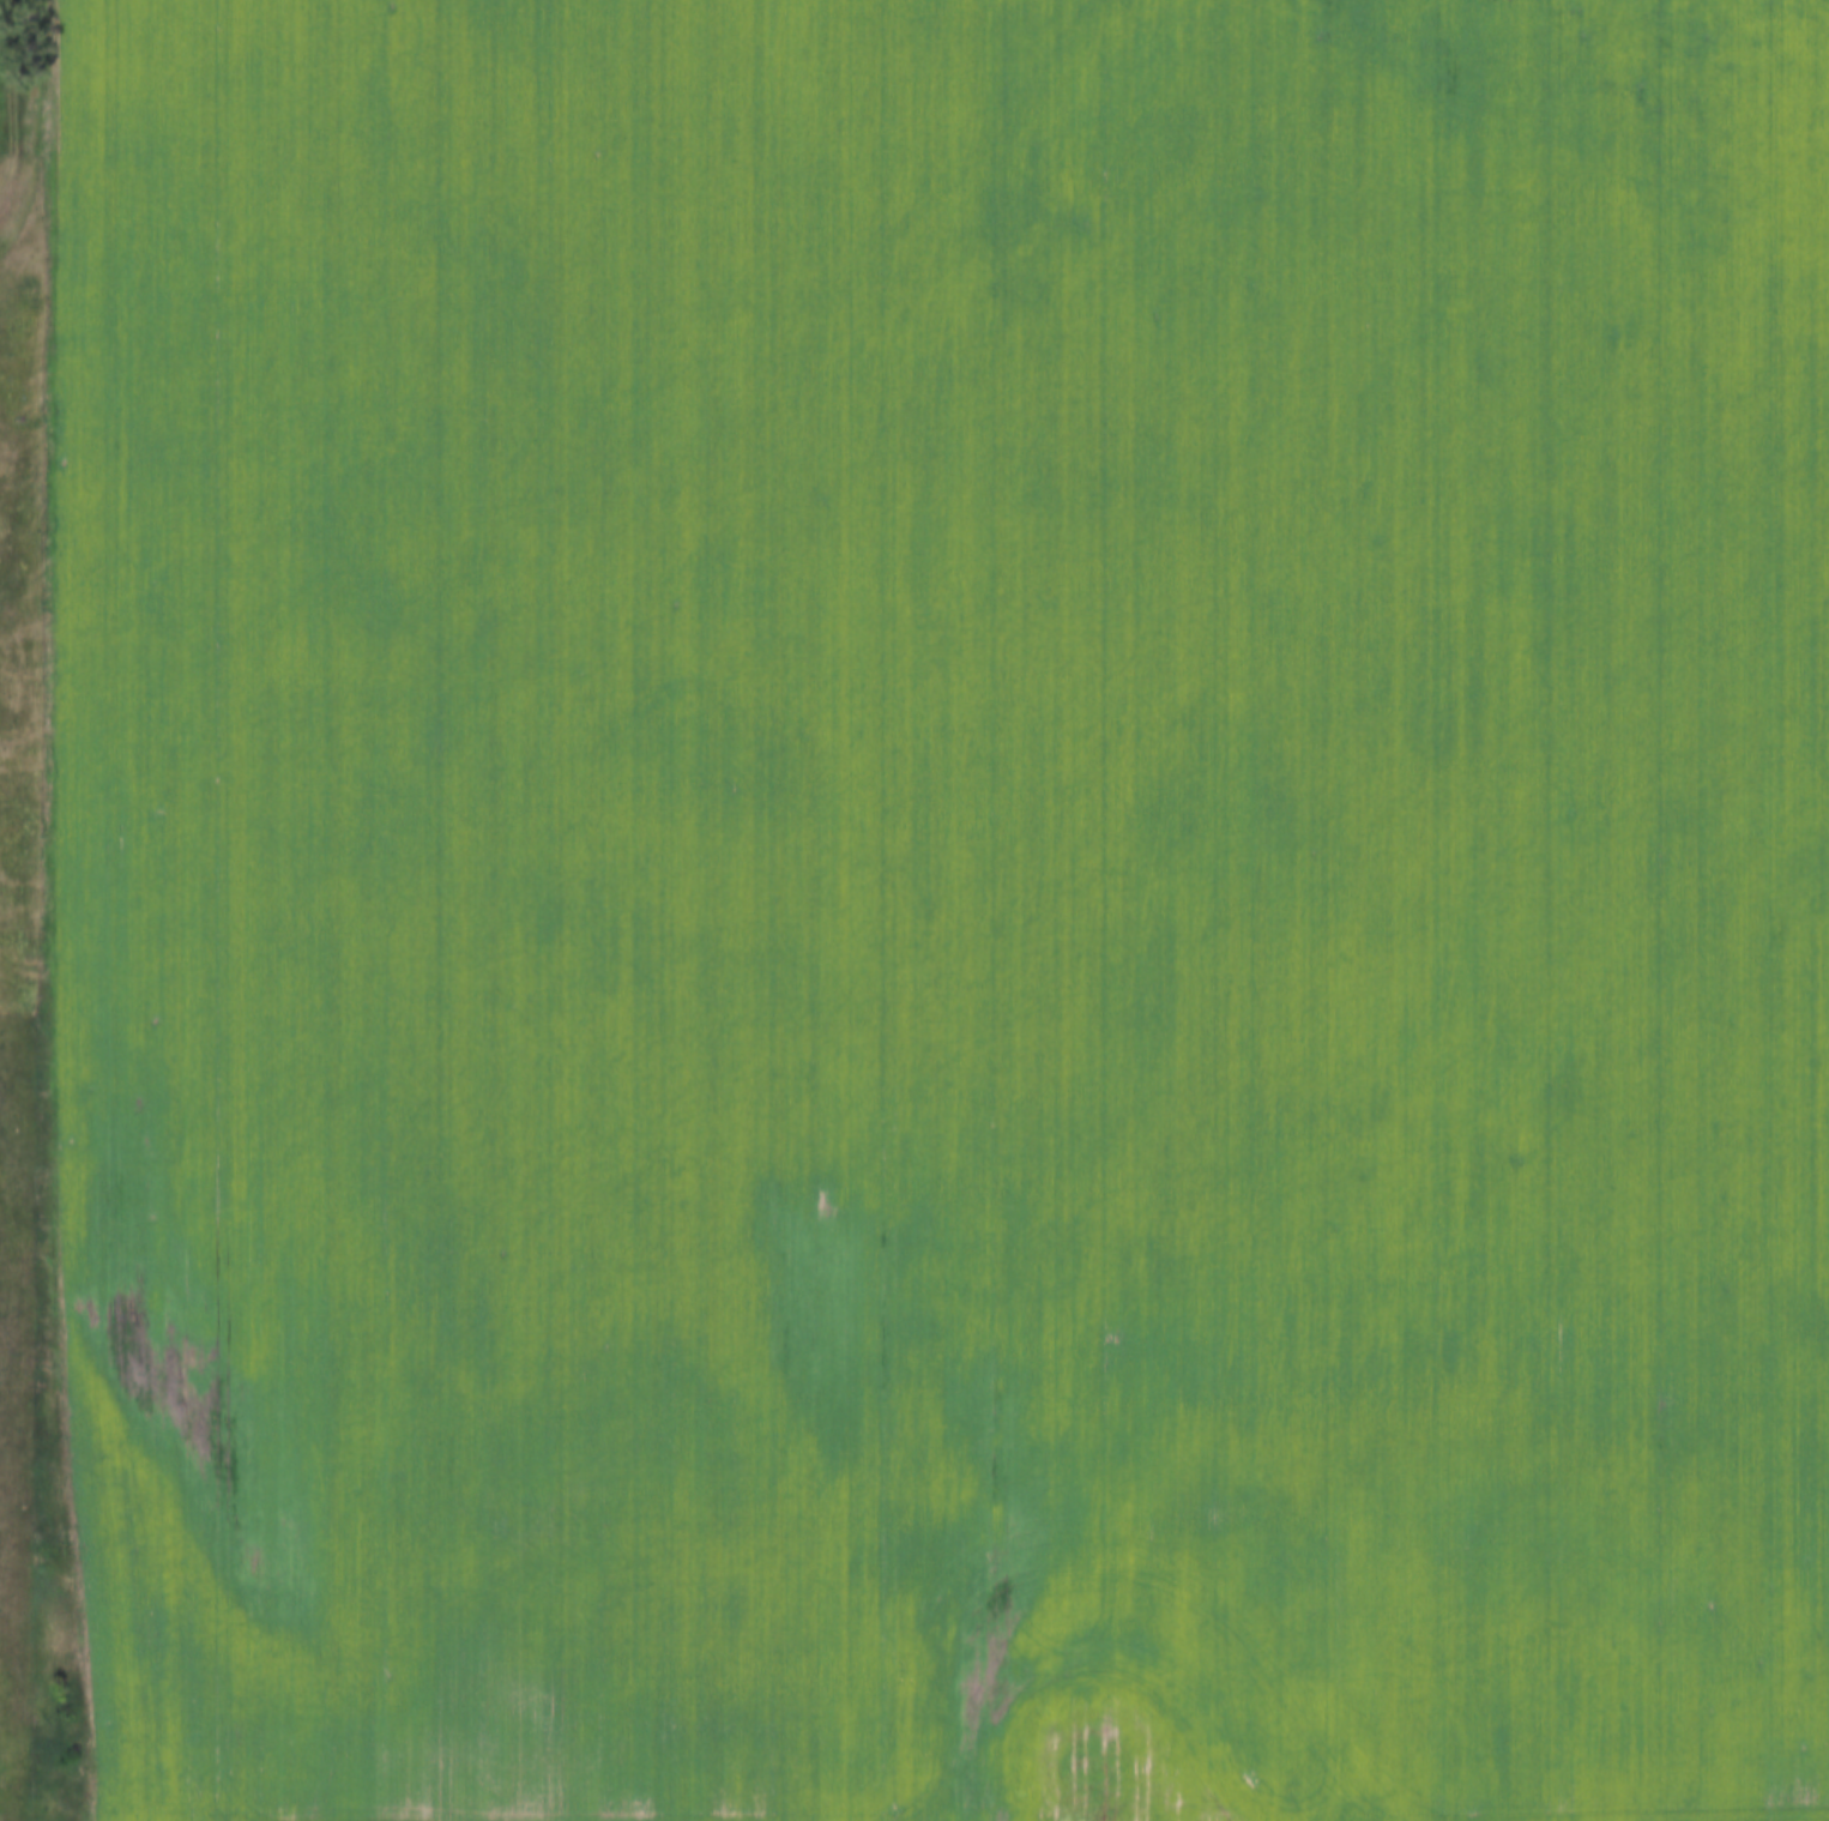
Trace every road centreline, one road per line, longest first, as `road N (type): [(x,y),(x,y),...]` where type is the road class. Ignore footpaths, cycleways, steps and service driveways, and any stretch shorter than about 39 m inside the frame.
road 1 (track): [(23,0),(16,174),(0,198)]

